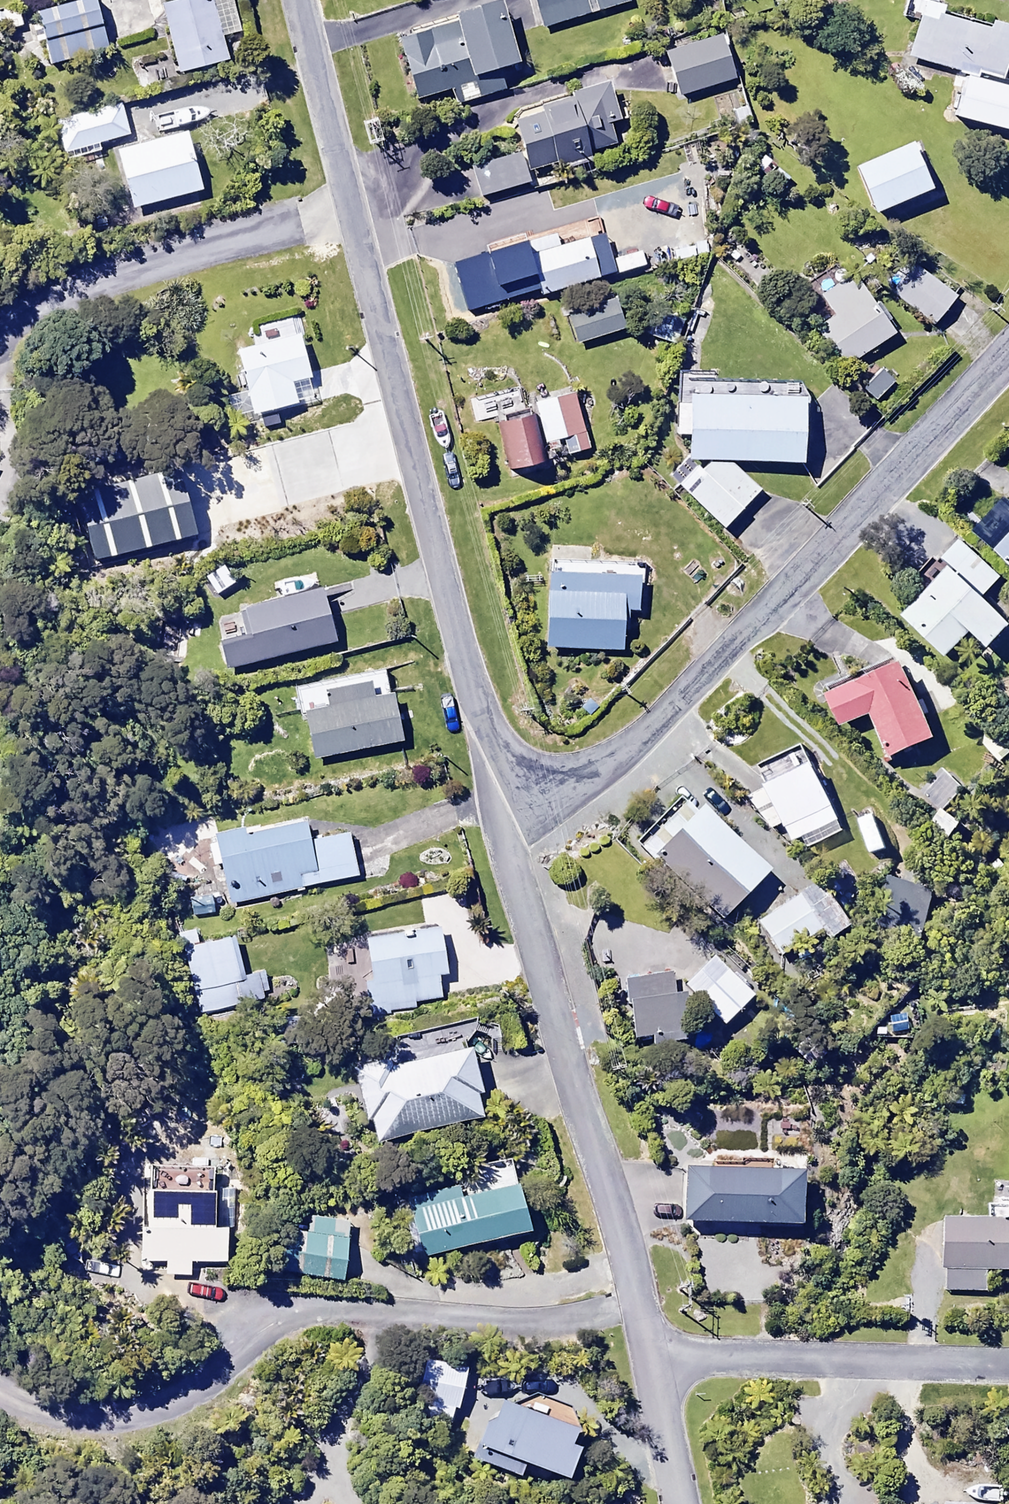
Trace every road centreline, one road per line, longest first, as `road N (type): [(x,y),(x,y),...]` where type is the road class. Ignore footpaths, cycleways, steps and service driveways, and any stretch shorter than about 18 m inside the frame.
road 1 (residential): [(501,793),(300,0)]
road 2 (residential): [(1008,351),(629,746),(547,789),(501,793)]
road 3 (residential): [(650,1357),(501,793)]
road 4 (residential): [(650,1357),(1008,1366)]
road 5 (residential): [(680,1503),(650,1357)]

